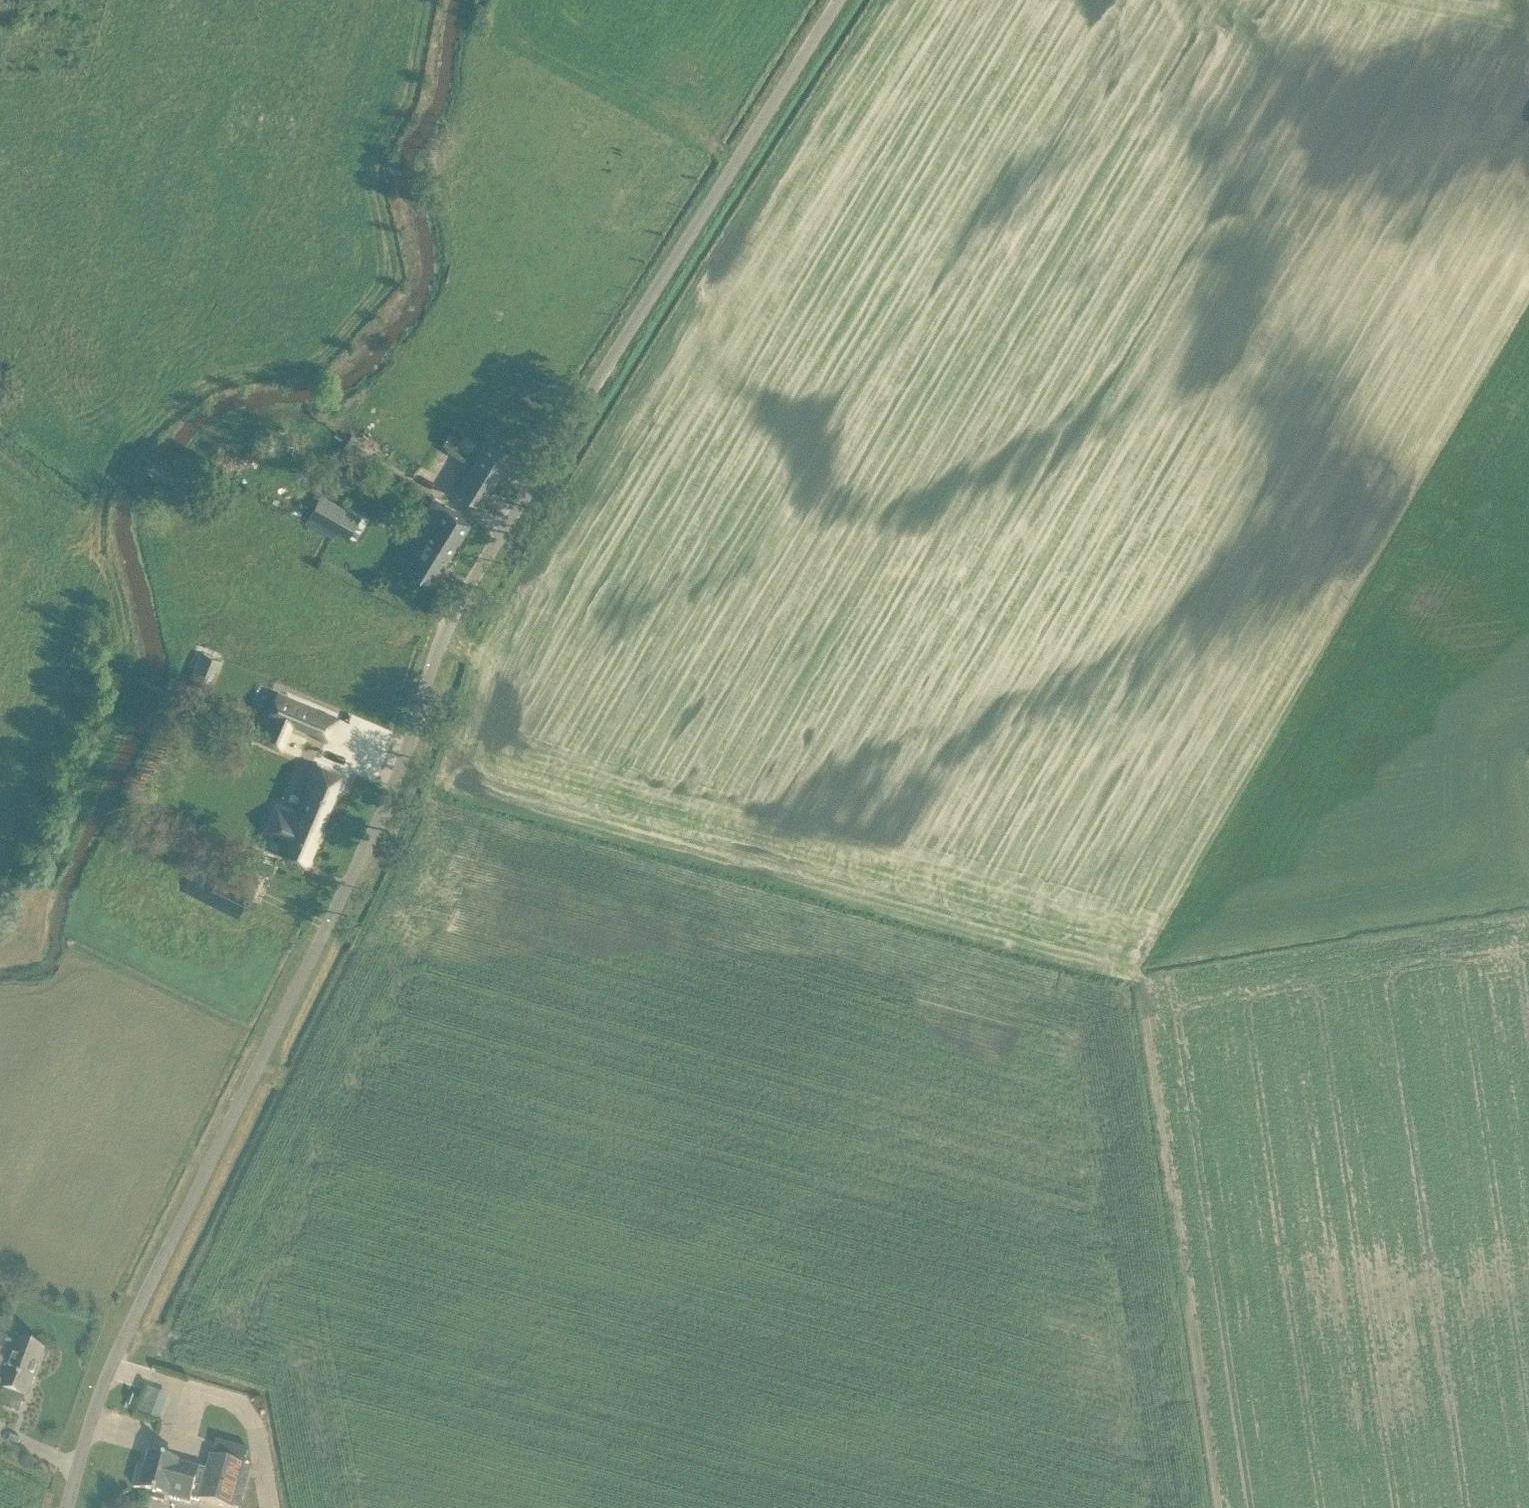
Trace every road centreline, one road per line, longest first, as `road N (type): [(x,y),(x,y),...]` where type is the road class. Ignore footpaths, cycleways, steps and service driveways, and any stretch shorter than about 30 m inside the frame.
road 1 (unclassified): [(65,1507),(101,1373),(345,881),(460,609),(692,226),(841,0)]

